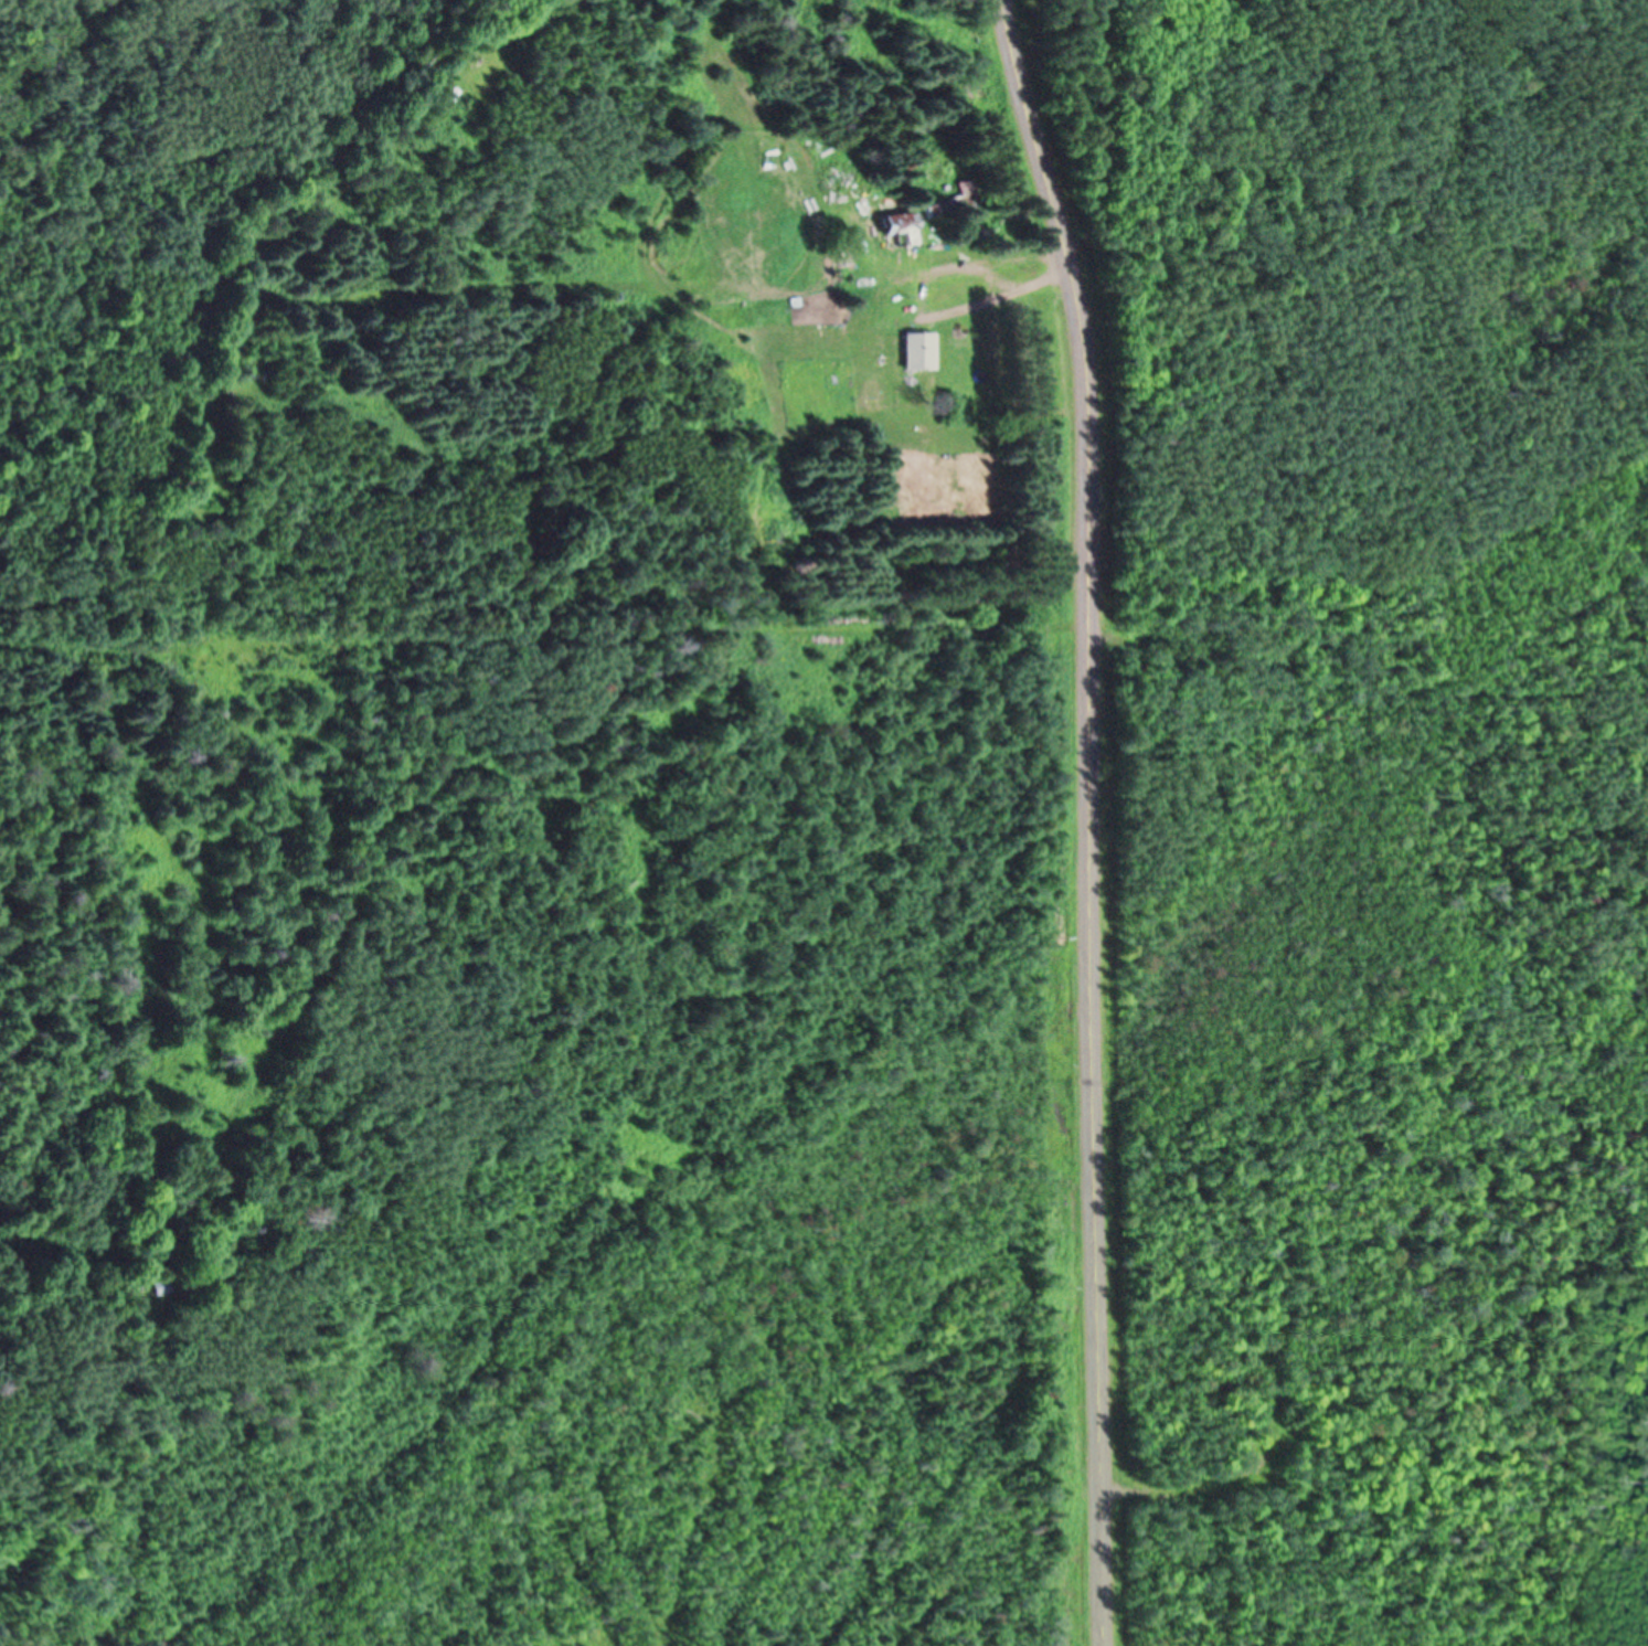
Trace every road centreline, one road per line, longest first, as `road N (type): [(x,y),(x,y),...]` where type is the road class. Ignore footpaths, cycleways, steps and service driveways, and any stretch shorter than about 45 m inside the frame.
road 1 (primary): [(1111,1645),(1088,367),(1070,254),(1002,0)]

